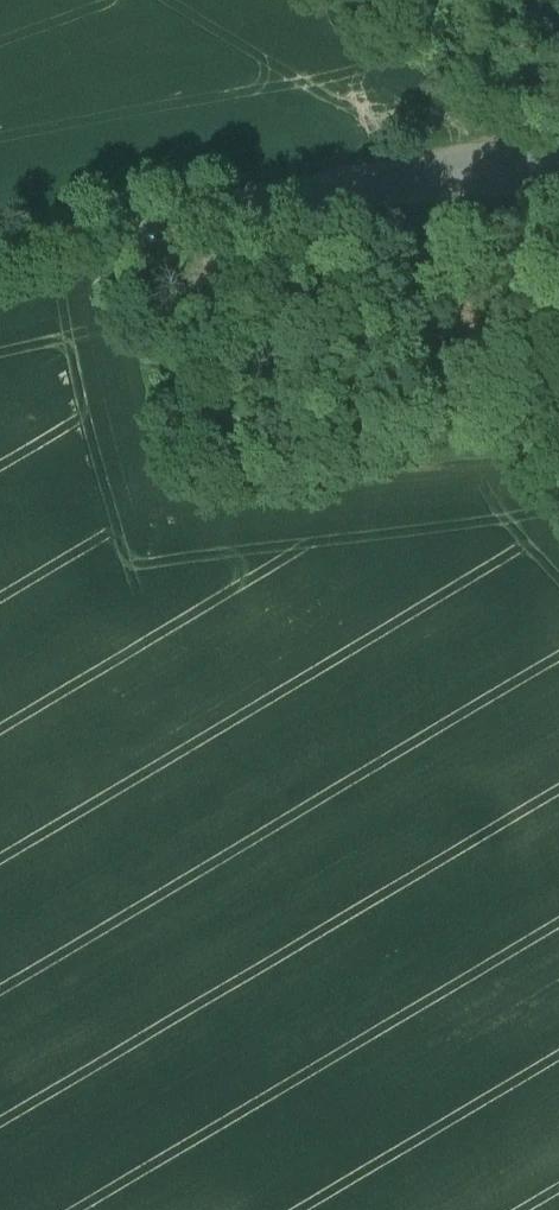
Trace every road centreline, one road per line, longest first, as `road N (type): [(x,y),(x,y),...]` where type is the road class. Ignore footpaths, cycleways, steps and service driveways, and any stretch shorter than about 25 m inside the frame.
road 1 (unclassified): [(0,253),(349,186),(558,160)]

